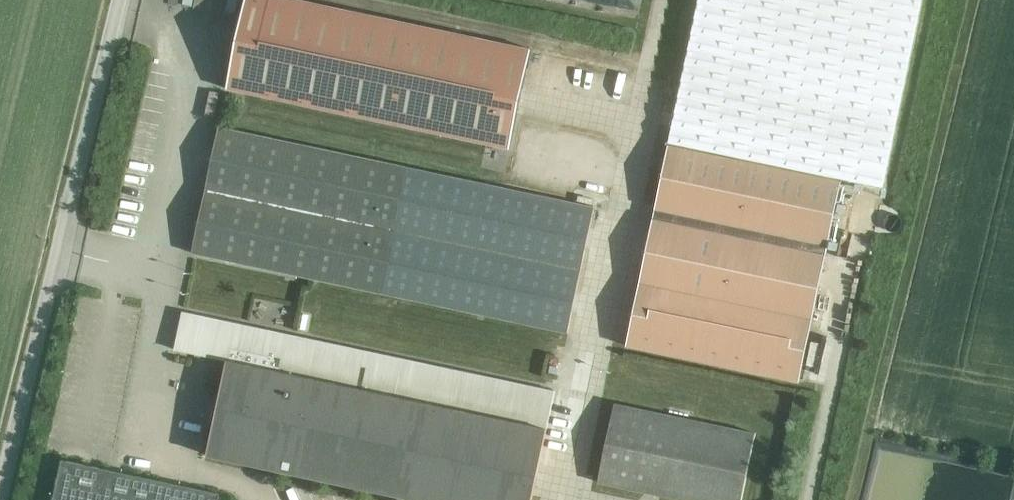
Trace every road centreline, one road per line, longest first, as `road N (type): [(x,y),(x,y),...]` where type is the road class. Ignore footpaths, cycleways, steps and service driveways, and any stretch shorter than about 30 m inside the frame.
road 1 (unclassified): [(0,499),(121,0)]

